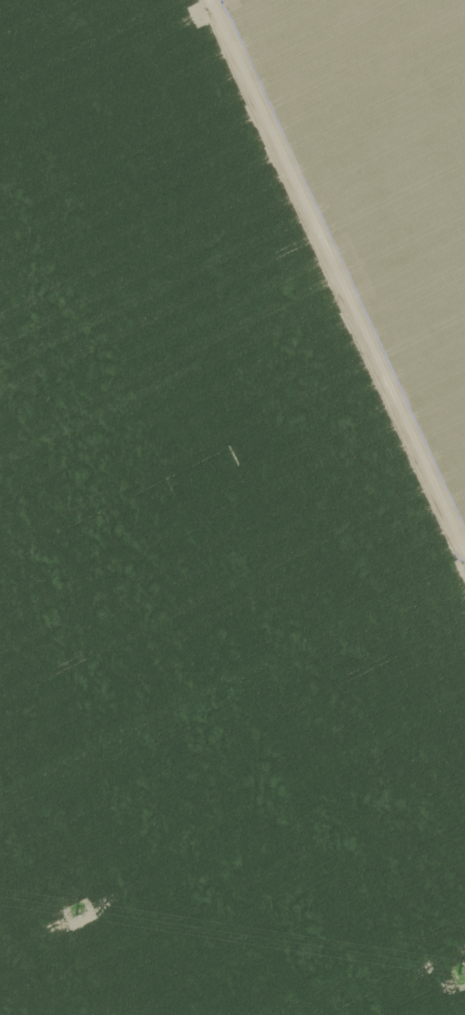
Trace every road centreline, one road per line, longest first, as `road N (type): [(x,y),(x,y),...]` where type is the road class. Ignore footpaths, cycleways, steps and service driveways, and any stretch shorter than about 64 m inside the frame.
road 1 (residential): [(464,442),(289,94)]

